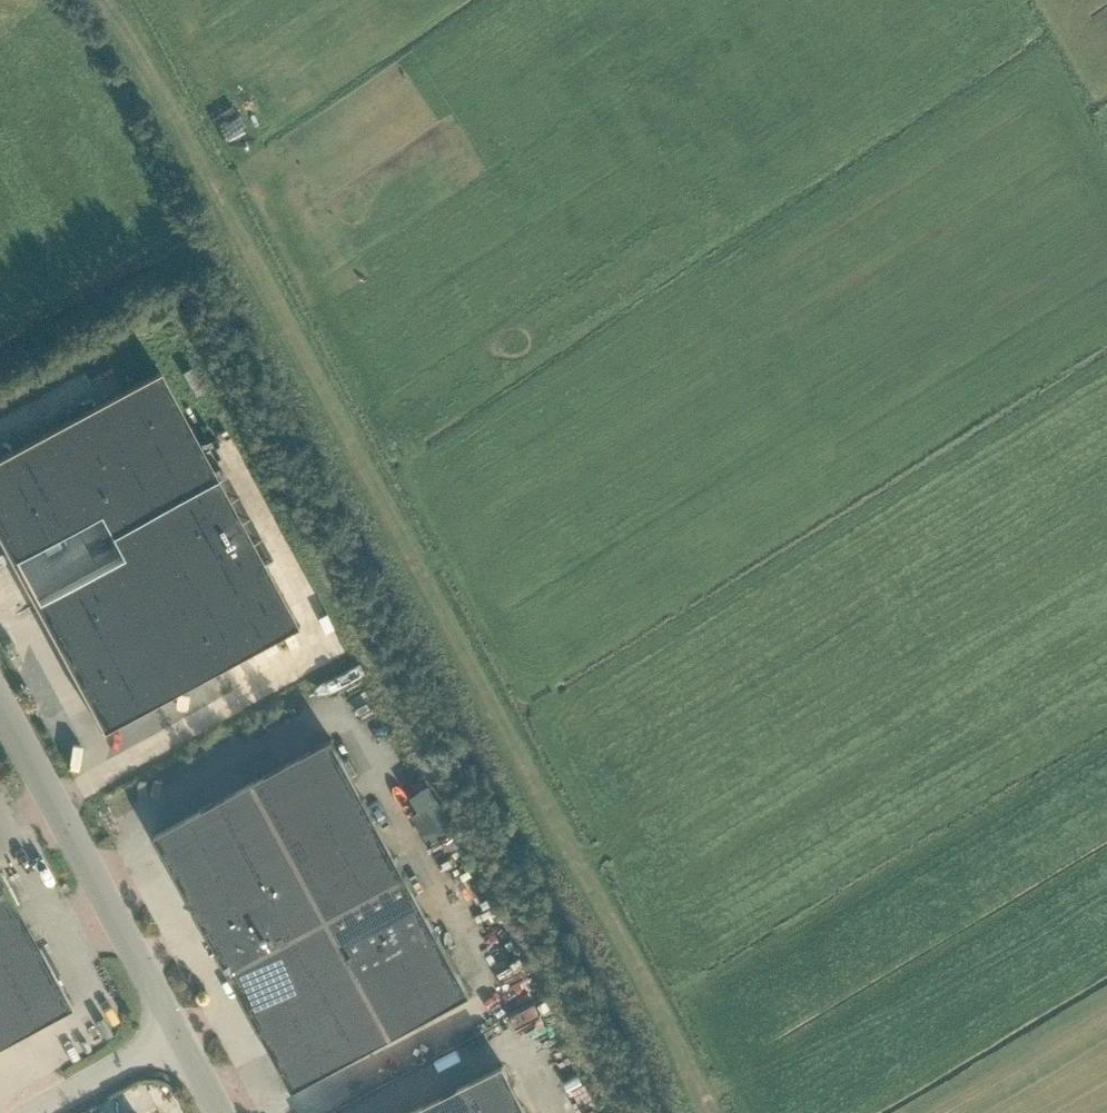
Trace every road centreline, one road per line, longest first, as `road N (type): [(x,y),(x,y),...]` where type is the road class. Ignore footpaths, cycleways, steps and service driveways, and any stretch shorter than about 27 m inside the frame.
road 1 (track): [(102,0),(193,148),(705,1112)]
road 2 (unclassified): [(0,705),(177,1037)]
road 3 (unclassified): [(38,1112),(177,1037)]

